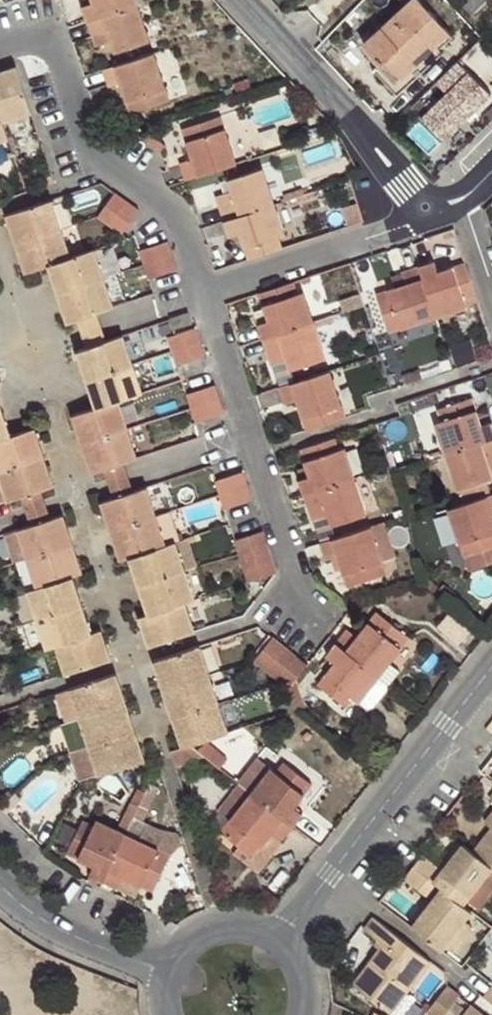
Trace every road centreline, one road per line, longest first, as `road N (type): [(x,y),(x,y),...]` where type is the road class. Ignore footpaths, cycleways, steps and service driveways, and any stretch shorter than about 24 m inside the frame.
road 1 (residential): [(206,291),(180,218),(90,149),(58,55),(40,43),(0,53)]
road 2 (residential): [(305,605),(206,291)]
road 3 (residential): [(242,0),(368,134),(417,219)]
road 4 (residential): [(331,878),(491,675)]
road 5 (residential): [(417,219),(206,291)]
road 6 (residential): [(0,880),(51,925),(165,969)]
road 7 (residential): [(331,878),(468,982)]
road 8 (residential): [(278,944),(242,926),(221,926),(188,940),(165,969)]

